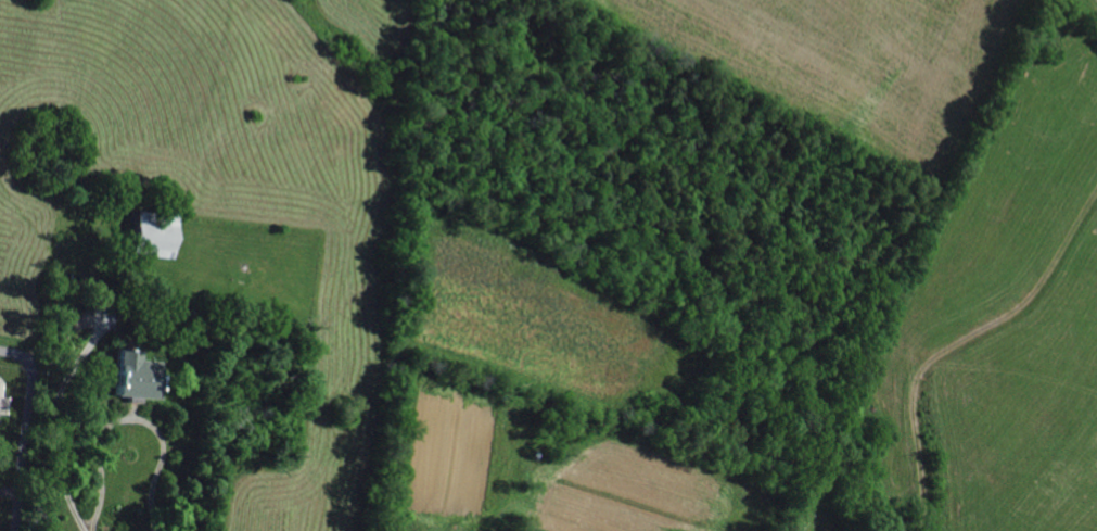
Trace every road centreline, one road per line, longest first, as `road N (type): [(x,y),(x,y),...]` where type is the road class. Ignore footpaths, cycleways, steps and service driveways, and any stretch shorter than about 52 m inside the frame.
road 1 (residential): [(33,359),(16,530)]

